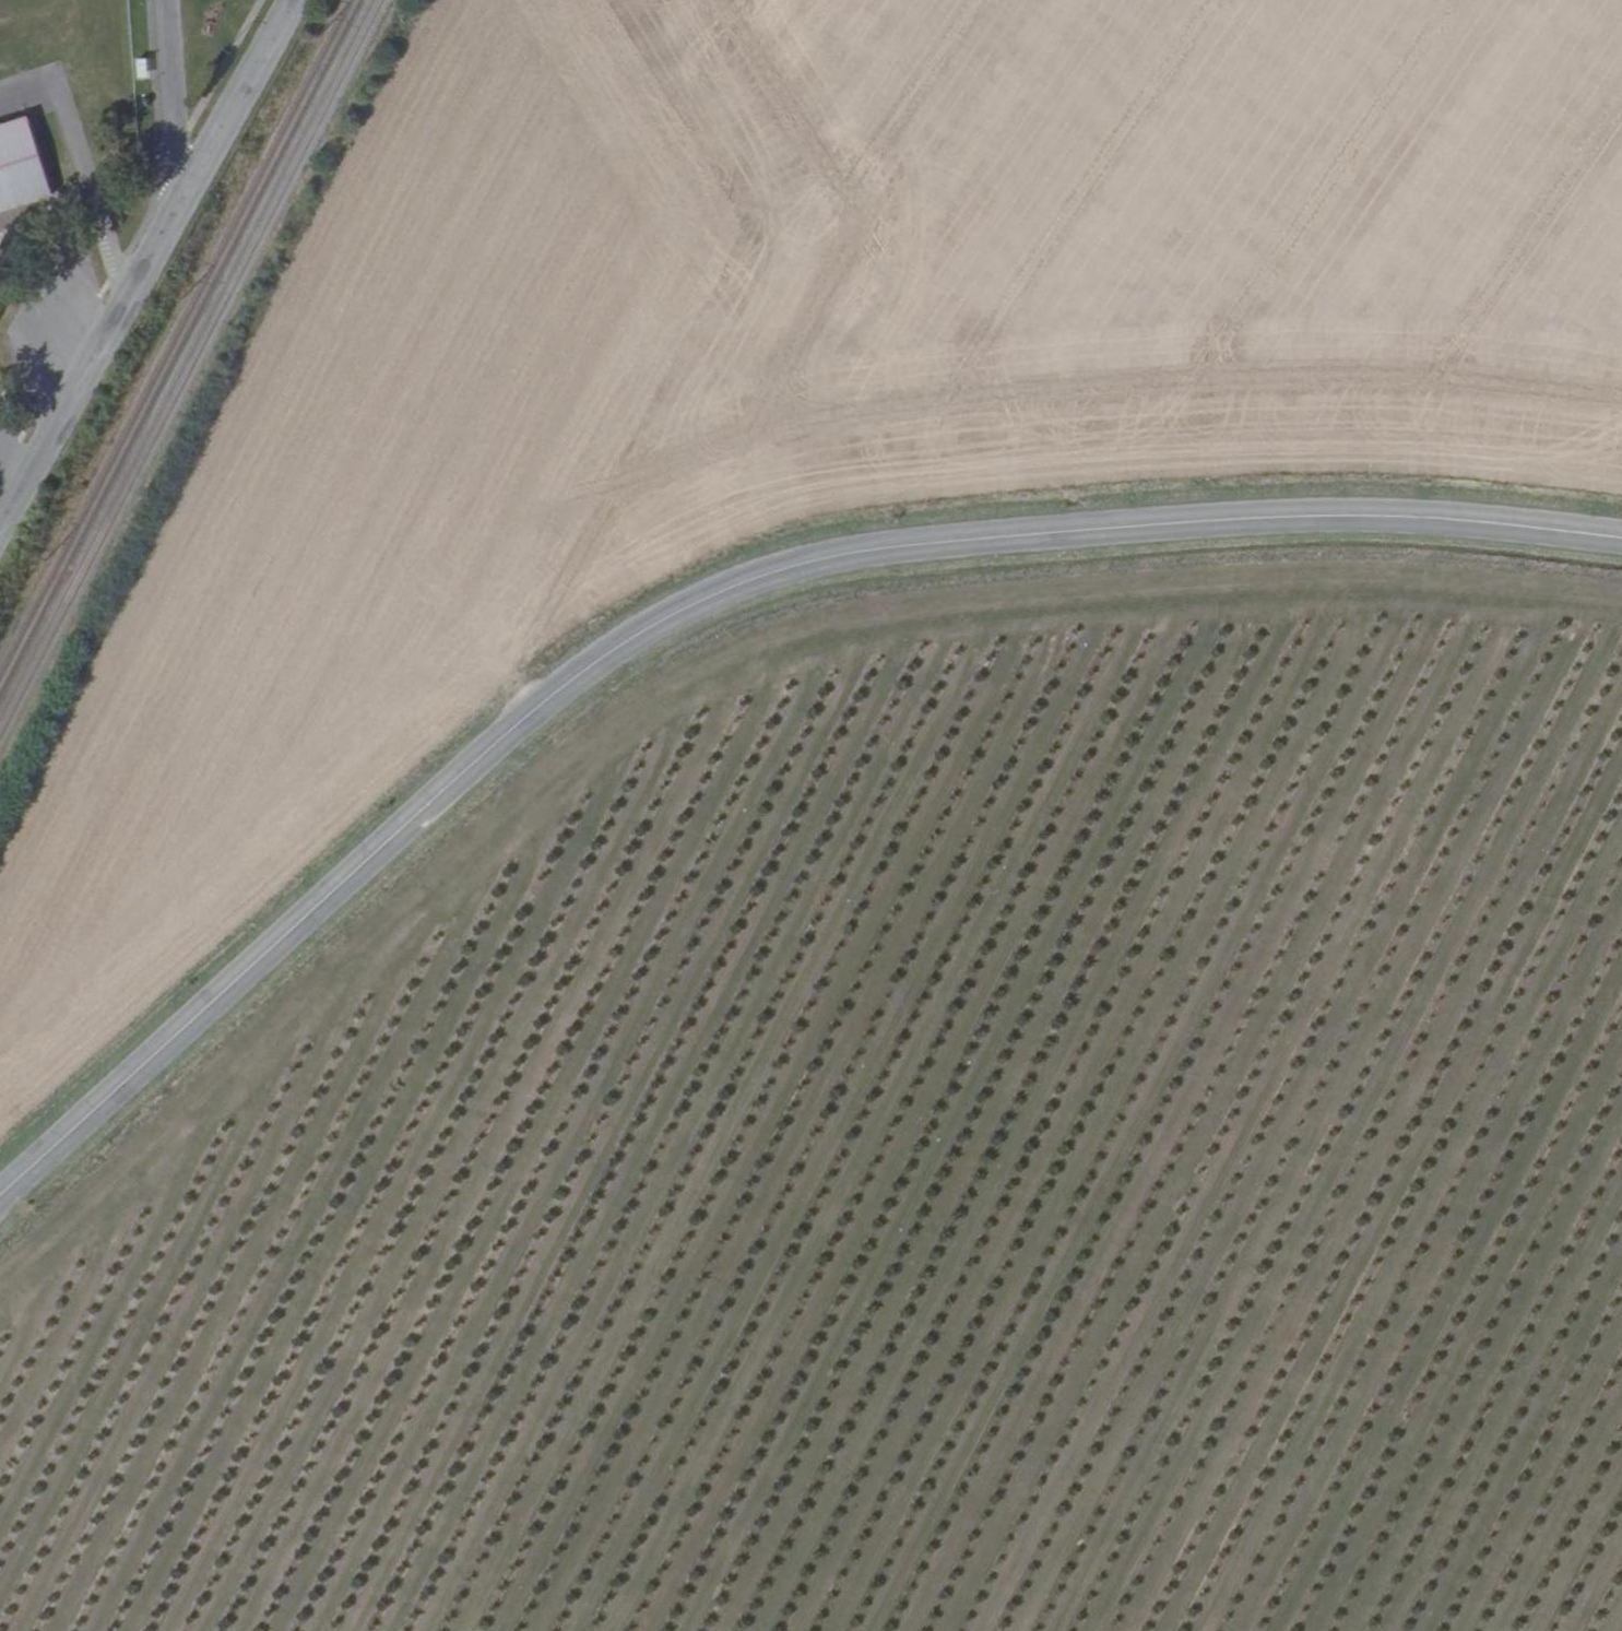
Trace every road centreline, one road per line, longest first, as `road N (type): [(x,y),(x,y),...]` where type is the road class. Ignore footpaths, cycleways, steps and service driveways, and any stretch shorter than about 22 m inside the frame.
road 1 (tertiary): [(1621,538),(1372,515),(1251,518),(873,550),(753,579),(652,625),(520,721),(0,1192)]
road 2 (unclassified): [(190,185),(0,533)]
road 3 (unclassified): [(295,0),(190,185)]
road 4 (unclassified): [(163,0),(177,166),(190,185)]

